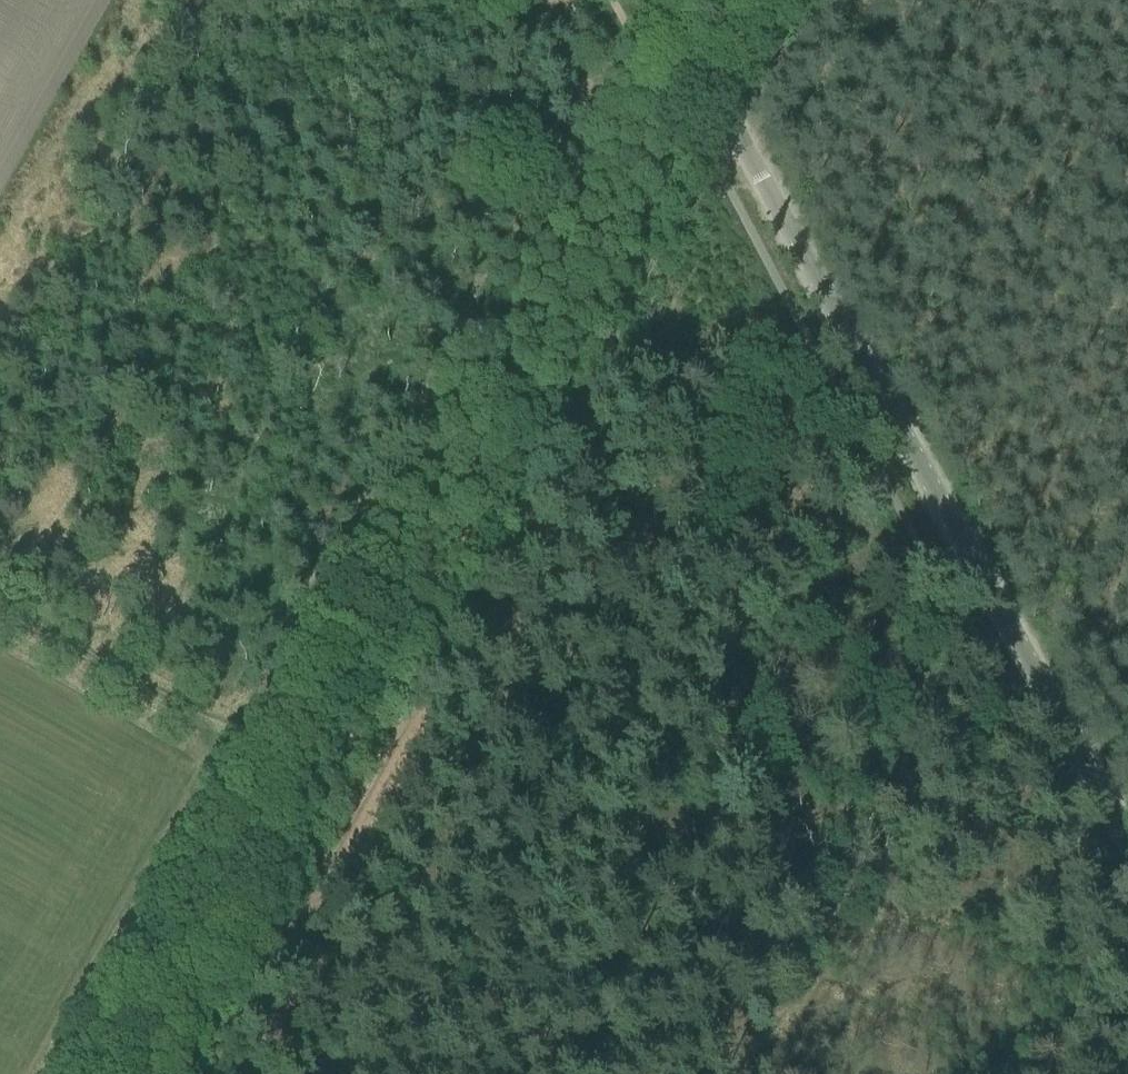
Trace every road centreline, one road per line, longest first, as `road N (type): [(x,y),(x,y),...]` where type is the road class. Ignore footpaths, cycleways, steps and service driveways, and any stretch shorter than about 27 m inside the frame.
road 1 (track): [(817,0),(733,129),(195,1073)]
road 2 (tertiary): [(1127,834),(718,103)]

